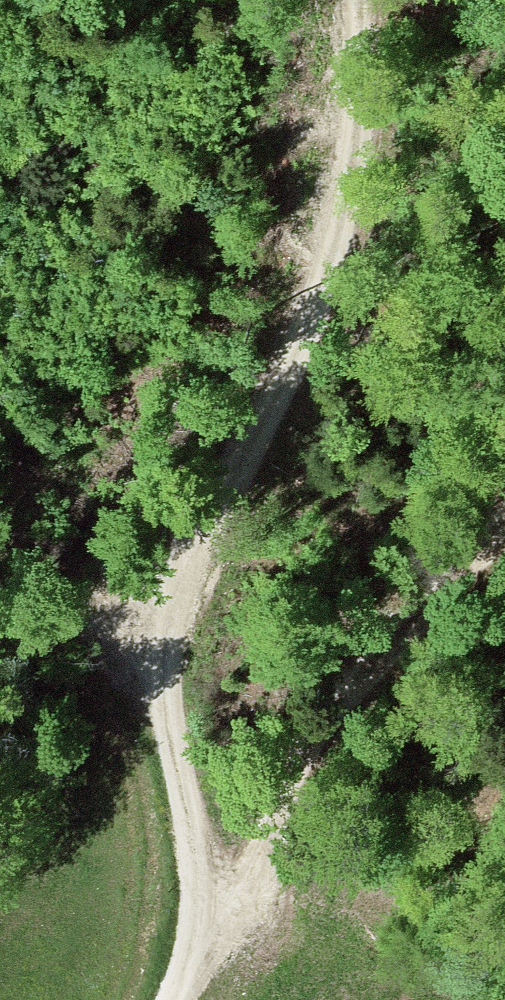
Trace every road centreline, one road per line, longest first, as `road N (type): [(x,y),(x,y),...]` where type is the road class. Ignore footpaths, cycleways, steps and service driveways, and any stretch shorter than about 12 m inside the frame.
road 1 (track): [(176,999),(199,930),(192,821),(163,681),(180,593),(305,285)]
road 2 (track): [(504,512),(338,699),(245,890),(199,930)]
road 3 (track): [(350,0),(350,167),(305,285)]

